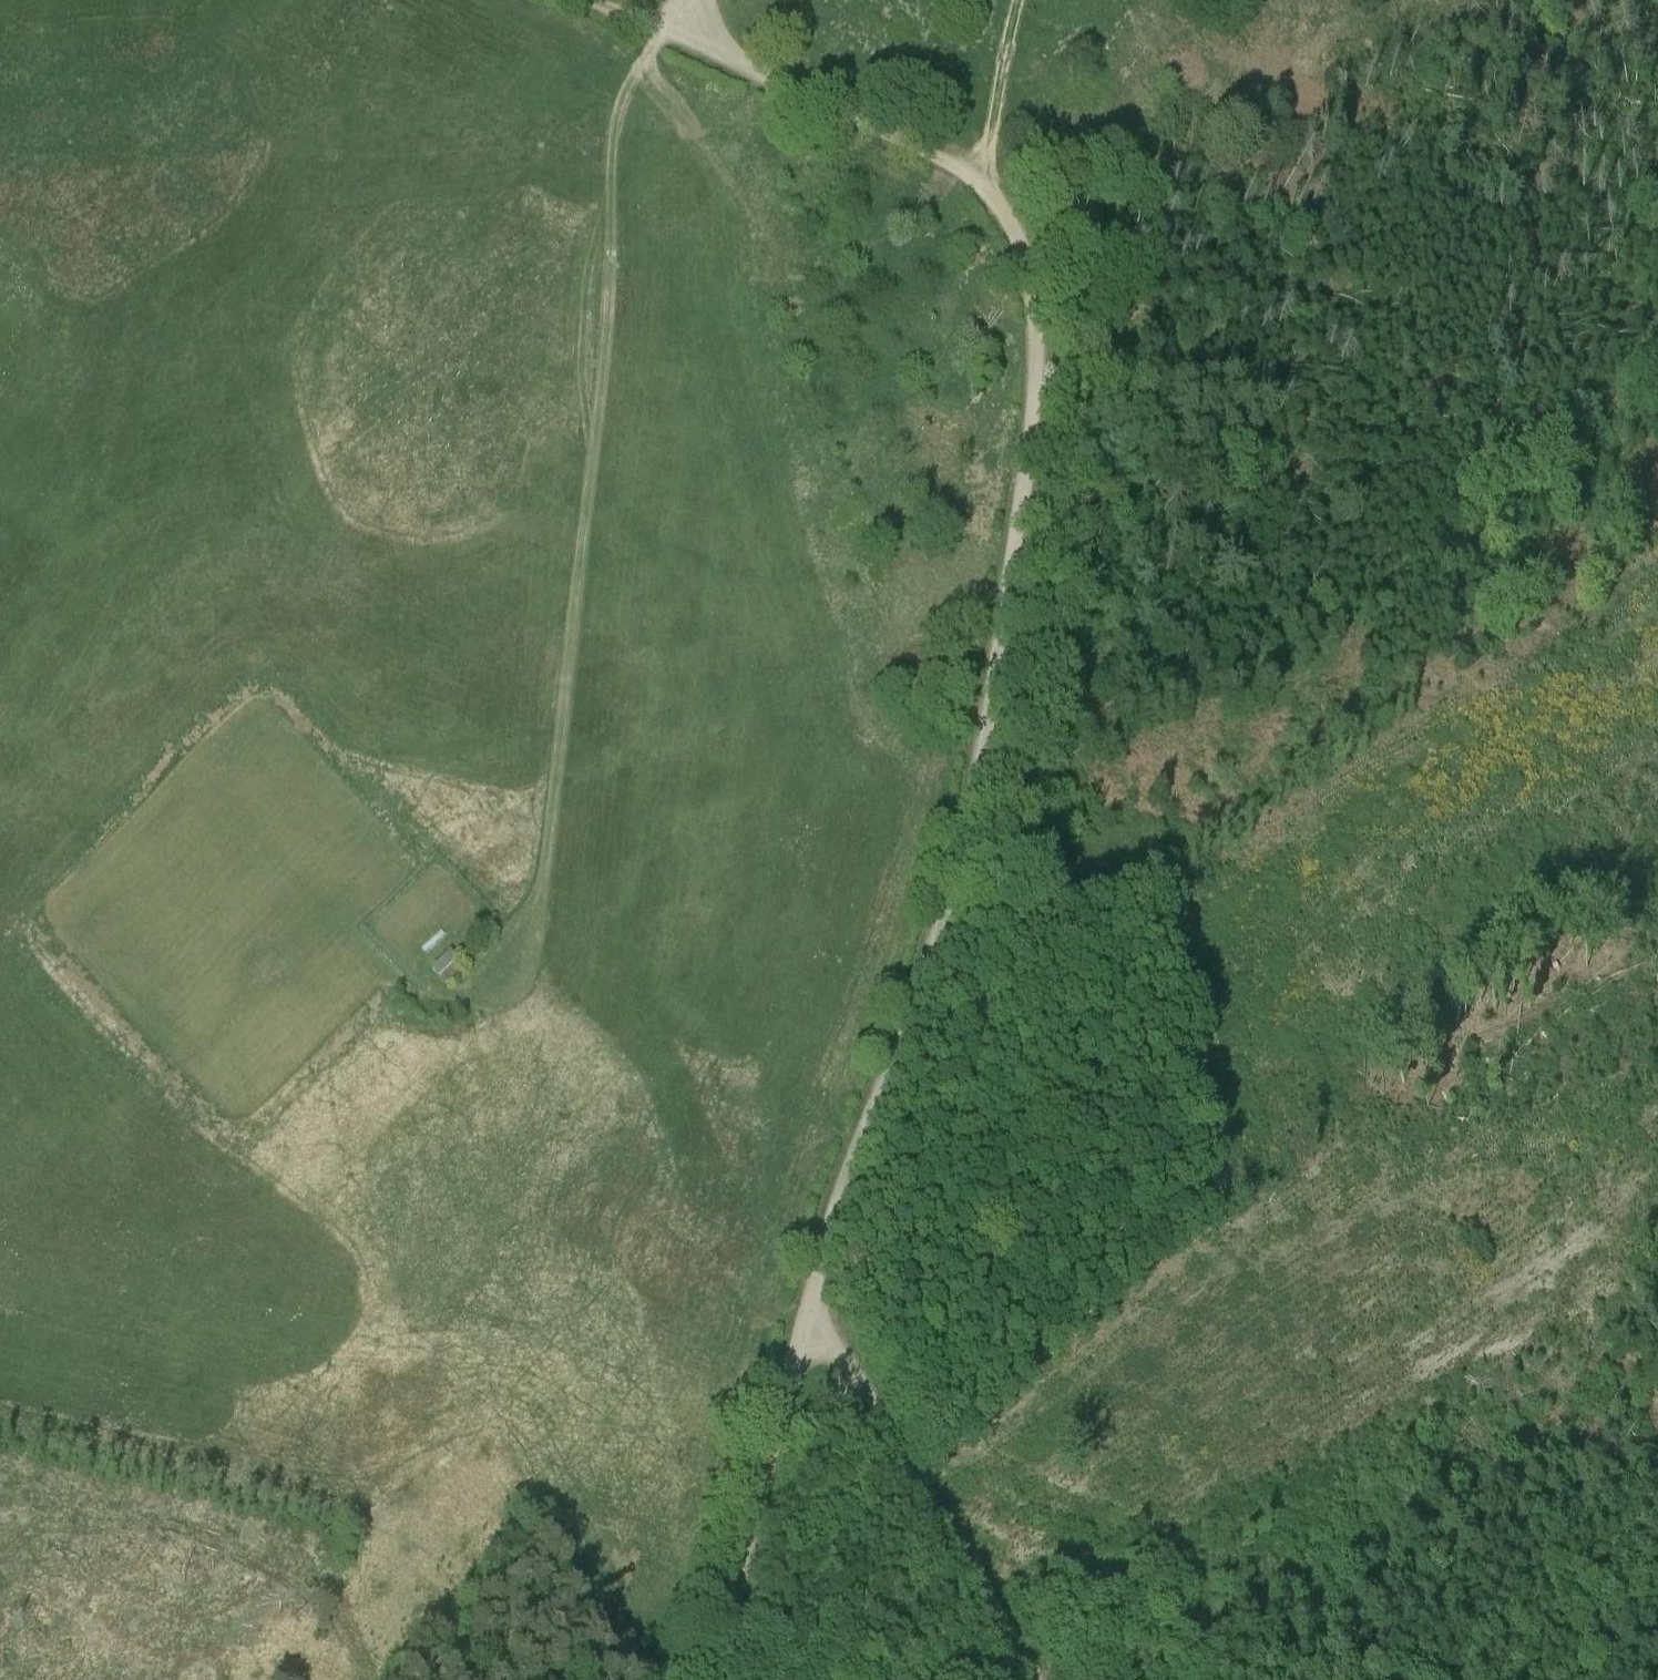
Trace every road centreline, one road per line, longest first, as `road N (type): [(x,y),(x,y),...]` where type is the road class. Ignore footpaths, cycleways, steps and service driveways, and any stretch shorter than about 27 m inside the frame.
road 1 (track): [(676,36),(627,96),(568,330),(577,409),(519,922),(499,971),(477,989),(444,997)]
road 2 (track): [(809,1332),(853,1368),(1027,1679)]
road 3 (track): [(985,183),(1011,0)]

